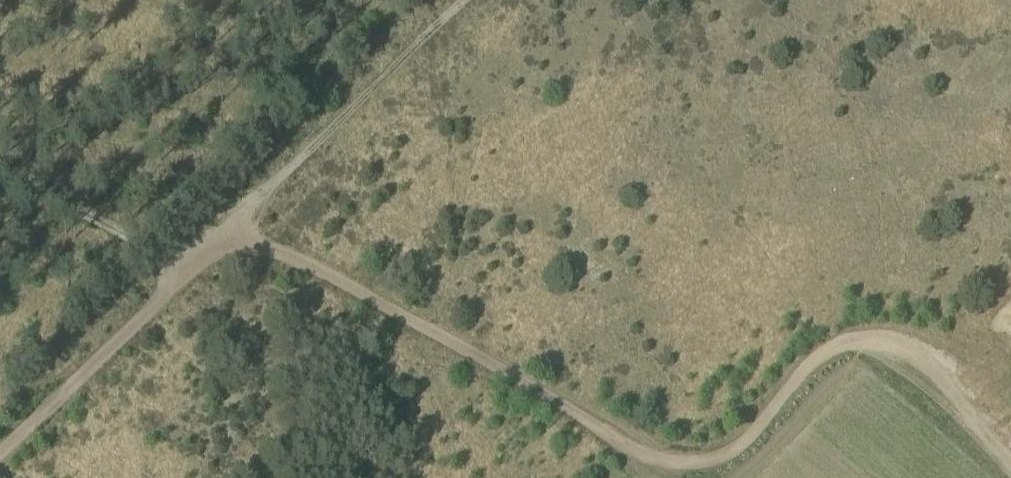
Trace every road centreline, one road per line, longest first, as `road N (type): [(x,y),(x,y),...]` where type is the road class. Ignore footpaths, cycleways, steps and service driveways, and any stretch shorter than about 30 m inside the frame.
road 1 (track): [(725,468),(664,456),(358,291),(247,243),(185,276)]
road 2 (track): [(1010,443),(905,360),(848,352),(804,379),(725,468)]
road 3 (track): [(185,276),(0,455)]
road 4 (track): [(185,276),(0,170)]

